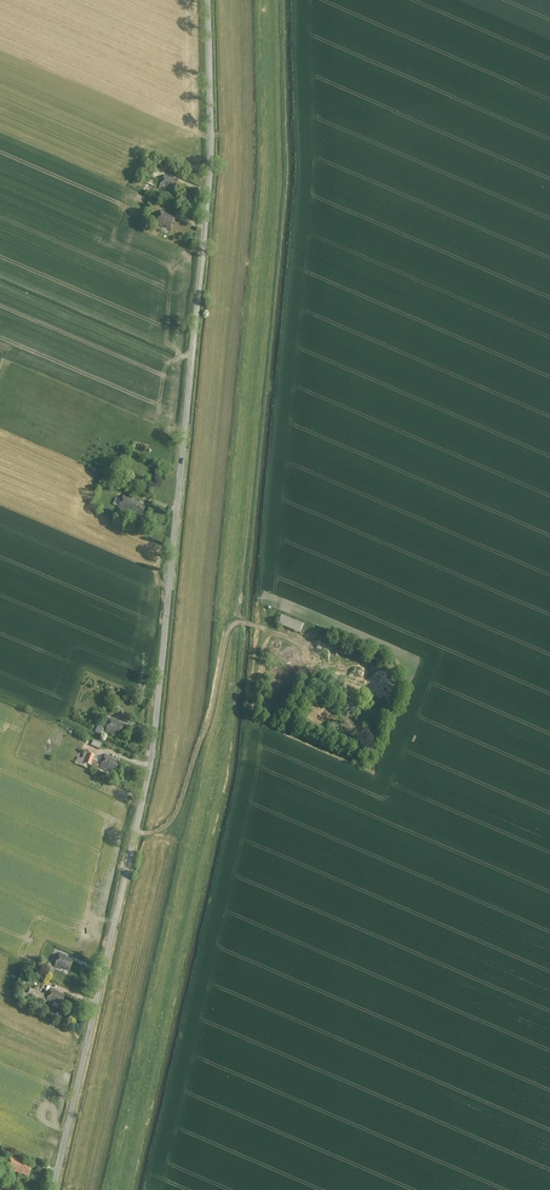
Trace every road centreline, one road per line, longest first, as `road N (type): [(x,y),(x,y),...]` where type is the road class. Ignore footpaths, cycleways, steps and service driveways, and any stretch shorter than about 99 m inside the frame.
road 1 (tertiary): [(208,0),(210,178),(155,740),(54,1189)]
road 2 (track): [(246,768),(268,624),(263,572),(299,180),(295,0)]
road 3 (track): [(136,831),(162,829),(174,818),(213,728),(233,627),(242,621),(267,628)]

